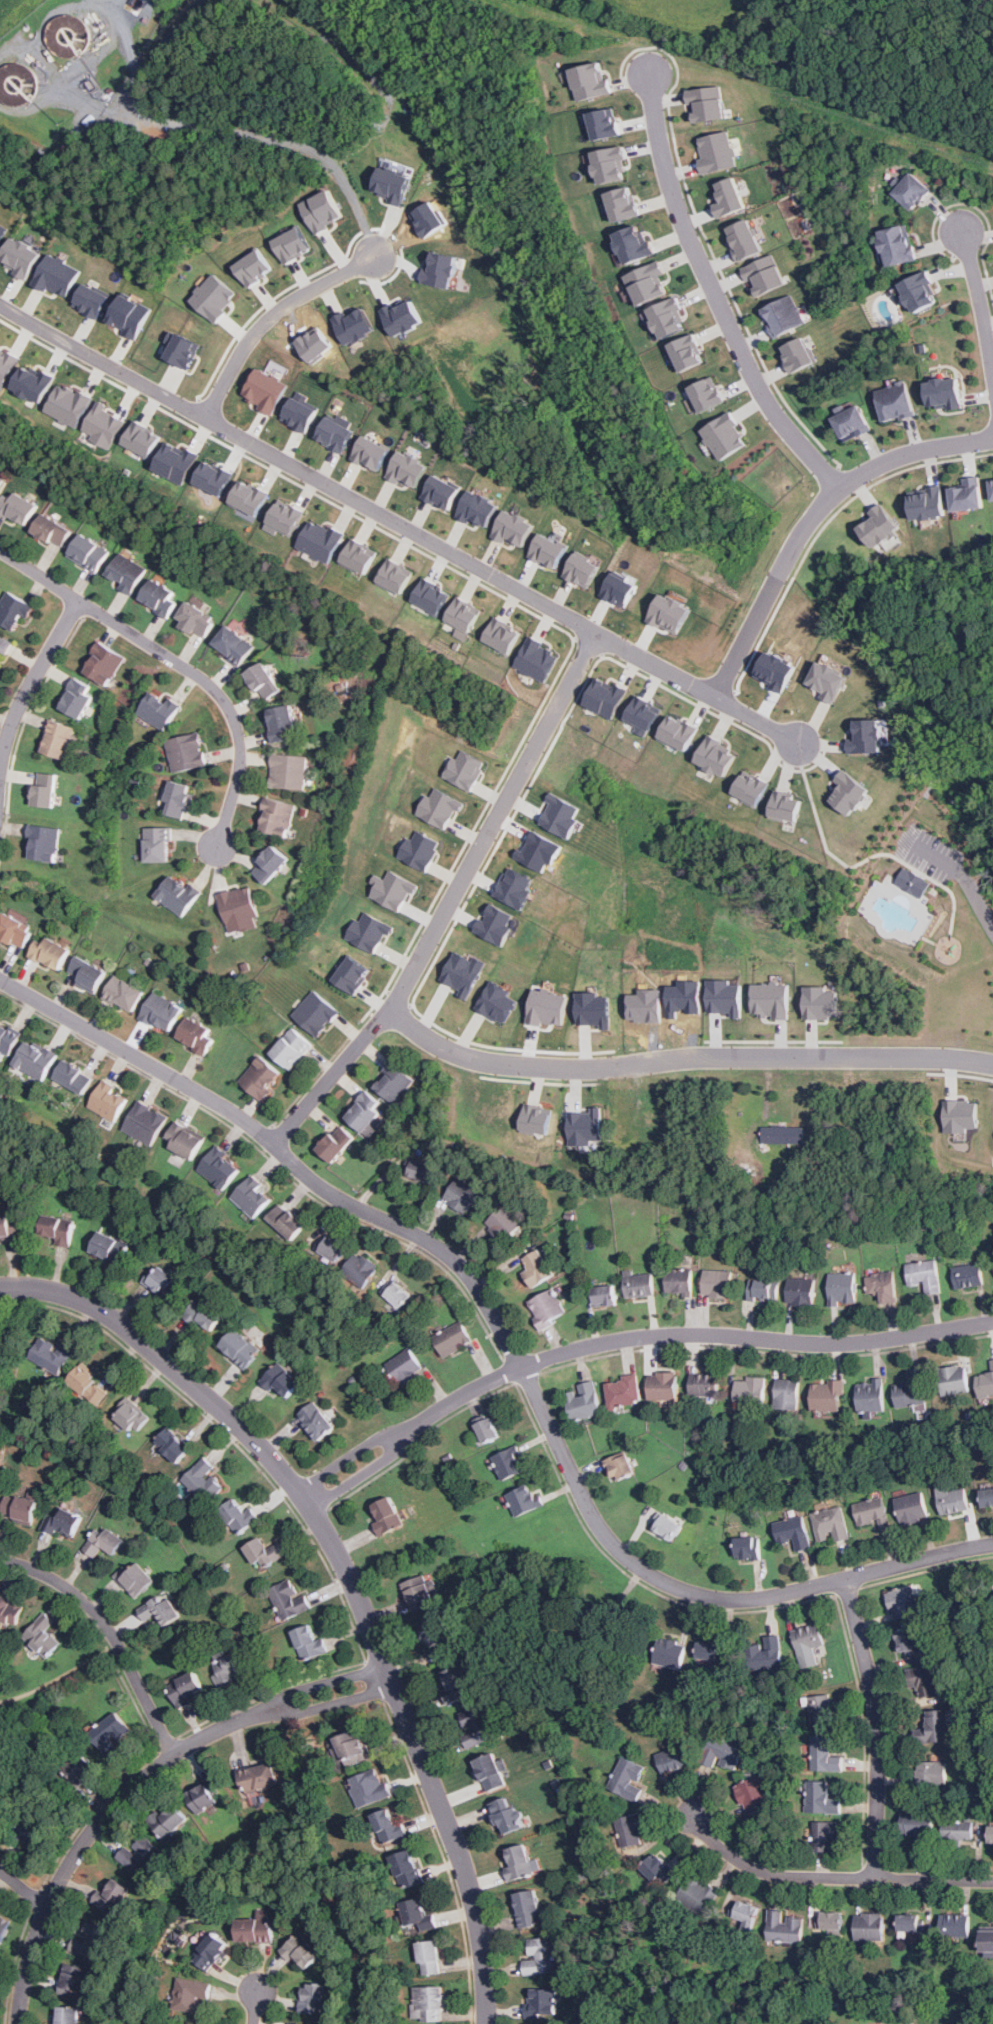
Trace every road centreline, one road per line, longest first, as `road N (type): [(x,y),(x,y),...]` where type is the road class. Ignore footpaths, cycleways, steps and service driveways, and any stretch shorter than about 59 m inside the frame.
road 1 (residential): [(0,979),(230,1108),(335,1193),(449,1251),(495,1313),(596,1518),(621,1551),(660,1579),(695,1594),(744,1600),(992,1544)]
road 2 (tertiary): [(0,1286),(61,1292),(123,1323),(234,1418),(314,1508),(357,1588),(465,1870),(483,1949),(487,2023)]
road 3 (residential): [(0,300),(800,745)]
road 4 (residential): [(992,1063),(705,1057),(528,1069),(447,1053),(384,1014)]
road 5 (residential): [(394,1432),(510,1373),(587,1346),(691,1334),(843,1343),(992,1322)]
road 6 (residential): [(273,1144),(384,1014),(599,632)]
road 7 (residential): [(843,489),(775,411),(715,297),(674,194),(649,74)]
road 8 (residential): [(220,847),(245,746),(225,695),(0,549)]
road 9 (residential): [(267,1711),(176,1755),(91,1835),(47,1908),(20,2023)]
road 10 (residential): [(992,437),(888,459),(849,483),(819,513),(714,697)]
road 11 (residential): [(695,1817),(727,1852),(769,1874),(992,1881)]
road 12 (residential): [(846,1578),(879,1728),(876,1879)]
road 13 (residential): [(176,1755),(97,1613),(40,1571),(0,1559)]
road 14 (residential): [(204,414),(270,318),(374,255)]
road 15 (residential): [(0,769),(19,706),(78,600)]
road 16 (residential): [(992,372),(963,232)]
road 17 (residential): [(267,1711),(293,1713),(396,1690)]
road 18 (residential): [(386,1665),(334,1677),(267,1711)]

